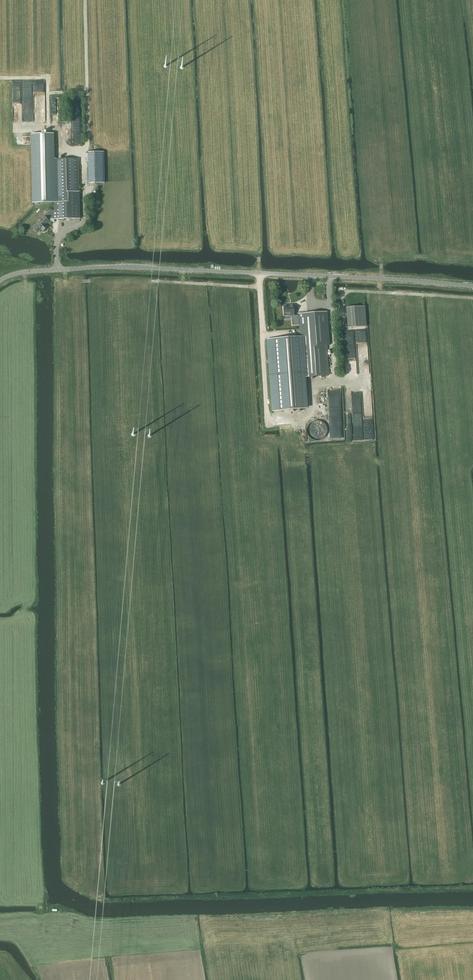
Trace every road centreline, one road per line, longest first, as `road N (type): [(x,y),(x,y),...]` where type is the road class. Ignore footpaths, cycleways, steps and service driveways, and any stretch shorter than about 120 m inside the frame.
road 1 (unclassified): [(472,285),(121,267),(29,272),(0,281)]
road 2 (track): [(83,150),(85,0)]

